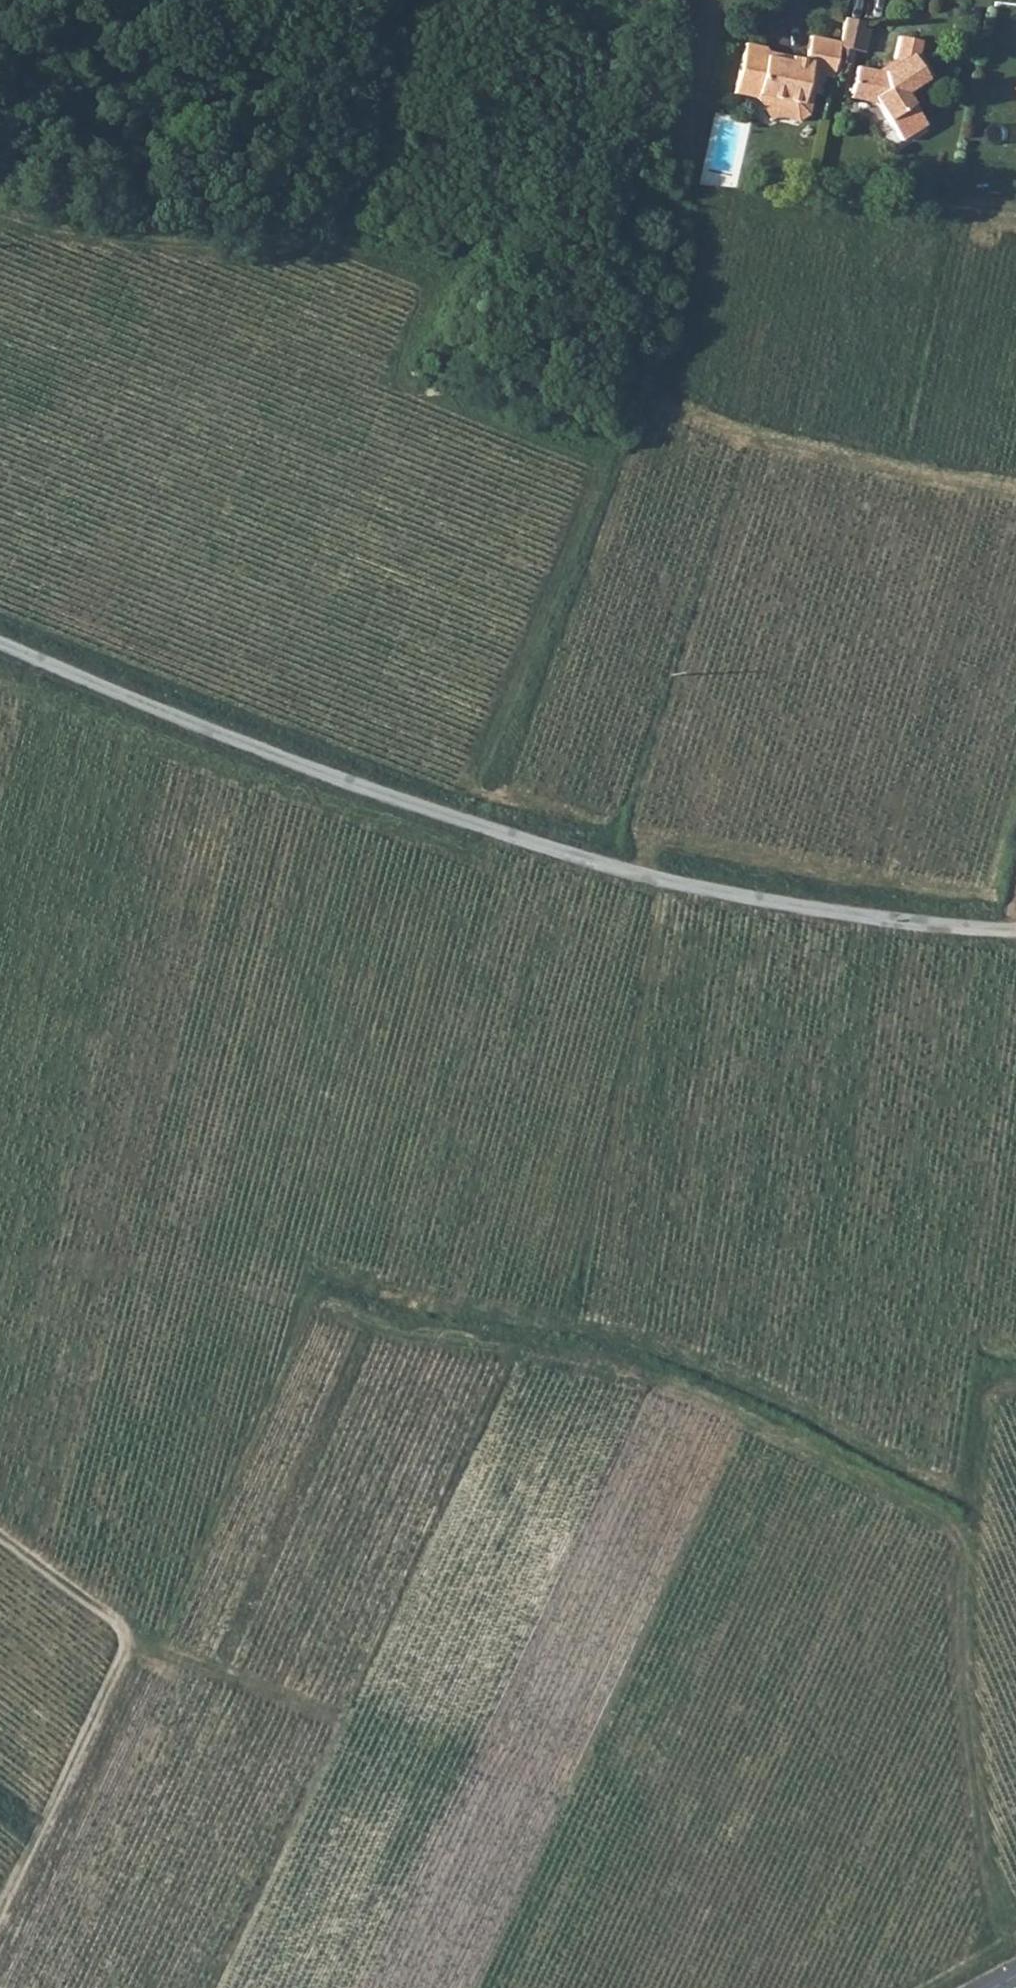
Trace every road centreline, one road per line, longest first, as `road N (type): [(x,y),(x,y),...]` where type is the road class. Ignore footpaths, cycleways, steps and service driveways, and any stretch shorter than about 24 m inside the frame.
road 1 (track): [(0,641),(381,798),(650,881),(892,923),(1015,932)]
road 2 (track): [(400,0),(324,222),(261,253),(162,244),(0,212)]
road 3 (track): [(0,1537),(122,1636),(117,1668),(0,1912)]

